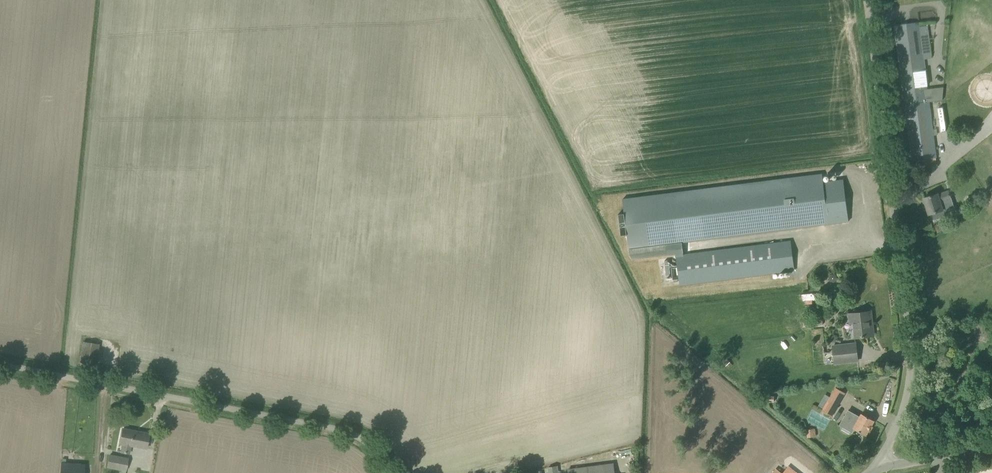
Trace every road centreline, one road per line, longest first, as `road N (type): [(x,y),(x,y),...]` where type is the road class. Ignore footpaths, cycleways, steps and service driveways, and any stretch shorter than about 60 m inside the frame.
road 1 (unclassified): [(885,460),(905,382),(871,0)]
road 2 (unclassified): [(392,472),(372,440),(327,418),(0,360)]

